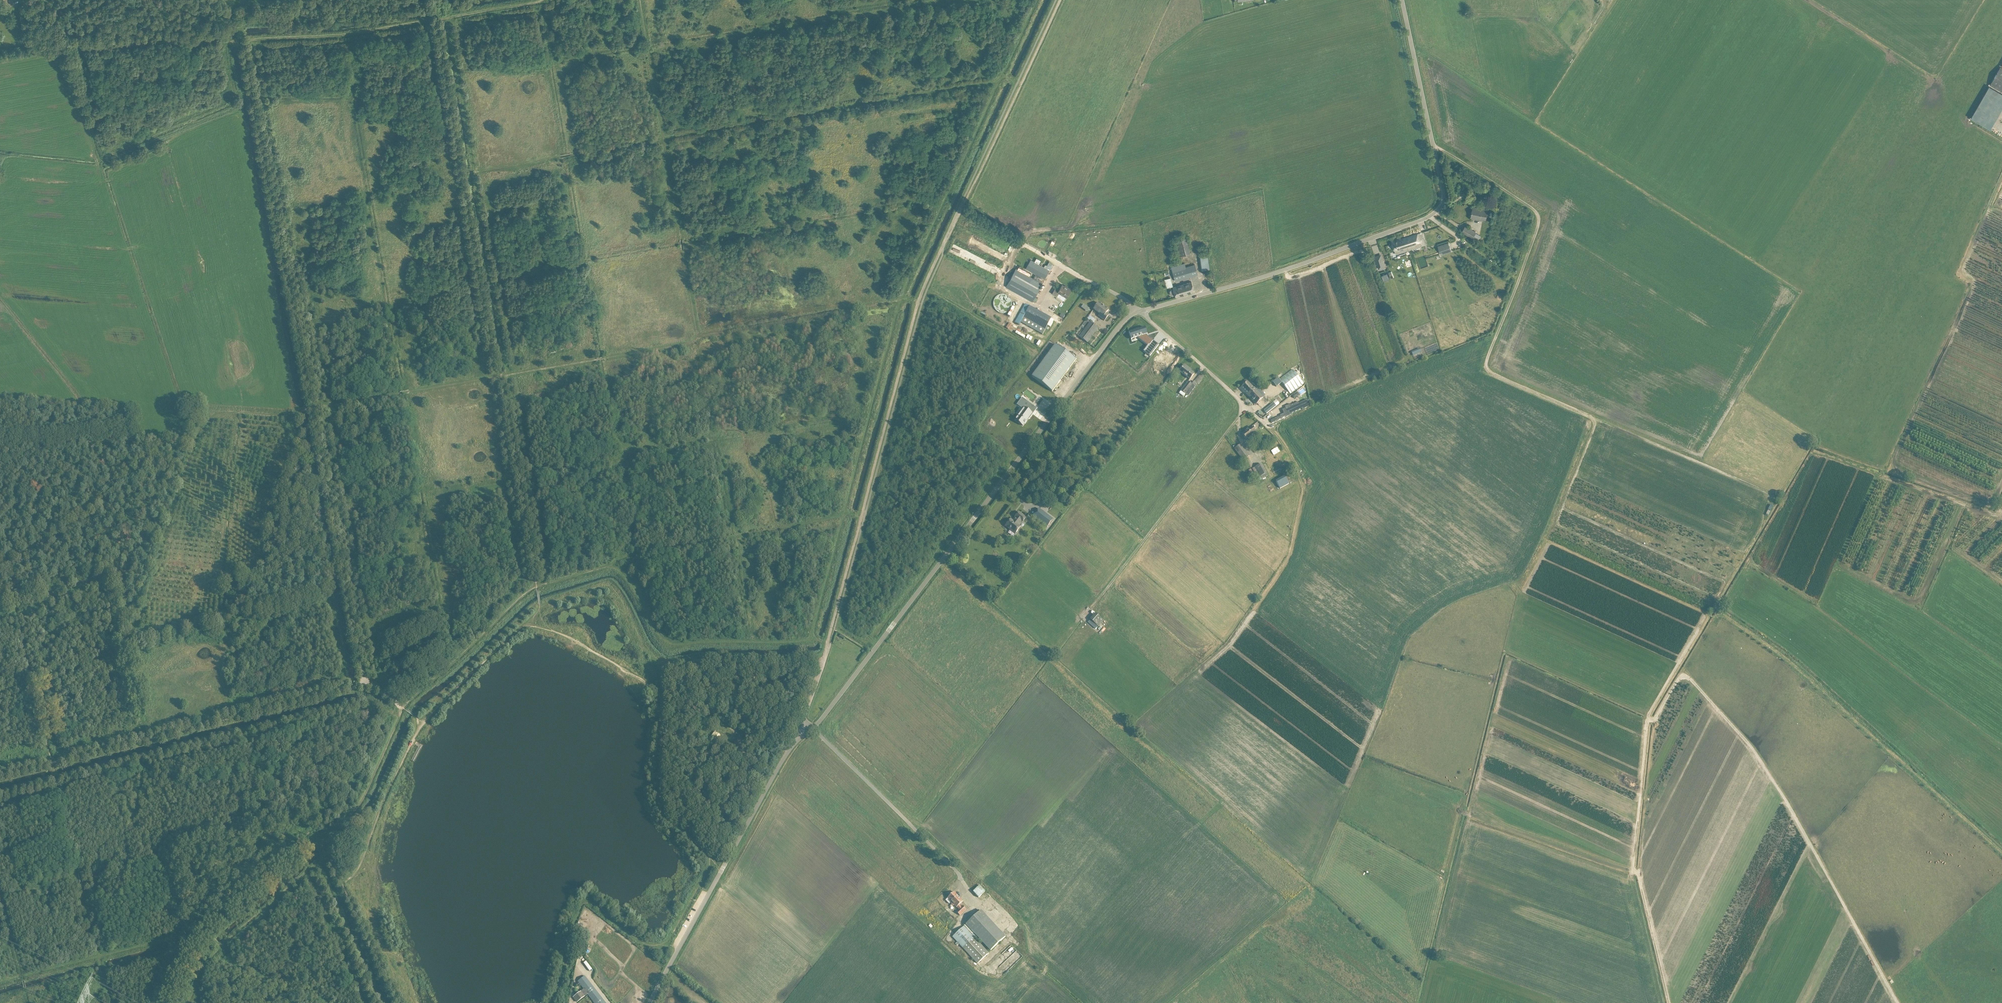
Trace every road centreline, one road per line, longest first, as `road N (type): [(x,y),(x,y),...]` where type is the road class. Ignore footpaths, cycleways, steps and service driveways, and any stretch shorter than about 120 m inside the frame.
road 1 (track): [(1060,0),(919,300),(802,736)]
road 2 (unclassified): [(813,729),(1135,312)]
road 3 (unclassified): [(1144,309),(1331,253),(1439,208),(1442,187),(1402,0)]
road 4 (track): [(1558,519),(1596,421),(1487,367),(1538,214),(1433,144)]
road 5 (unclassified): [(0,776),(366,685),(404,707)]
road 6 (track): [(311,409),(242,38)]
road 7 (track): [(510,374),(452,17)]
road 8 (track): [(537,587),(404,707),(357,811),(320,848),(325,859)]
road 9 (unclassified): [(649,1002),(791,750),(813,729)]
road 10 (track): [(366,685),(311,409)]
road 11 (track): [(499,376),(537,587)]
road 12 (unclassified): [(964,879),(813,729)]
road 13 (track): [(380,1002),(317,865)]
road 14 (unclassified): [(1144,309),(1248,408)]
road 15 (track): [(325,859),(224,946)]

